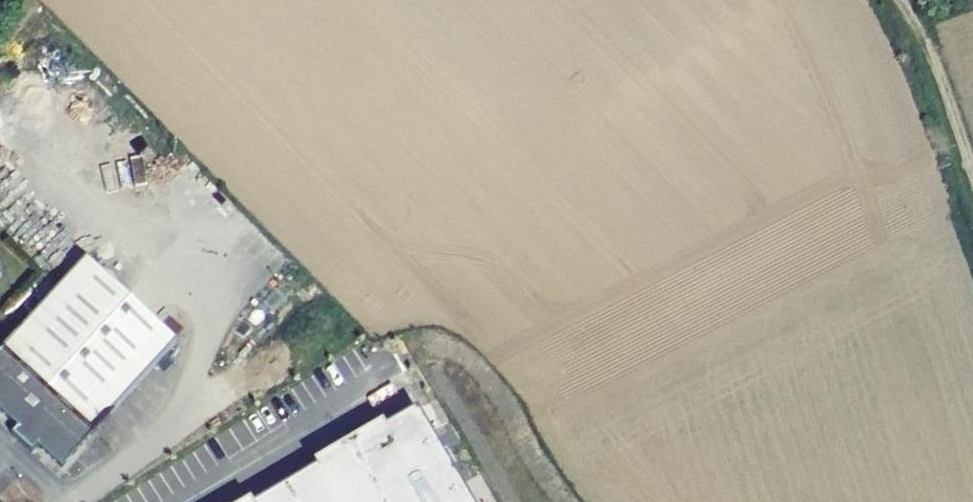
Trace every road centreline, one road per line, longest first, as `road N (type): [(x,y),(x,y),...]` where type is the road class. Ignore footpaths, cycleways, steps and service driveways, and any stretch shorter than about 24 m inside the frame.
road 1 (track): [(972,188),(927,35),(905,0)]

